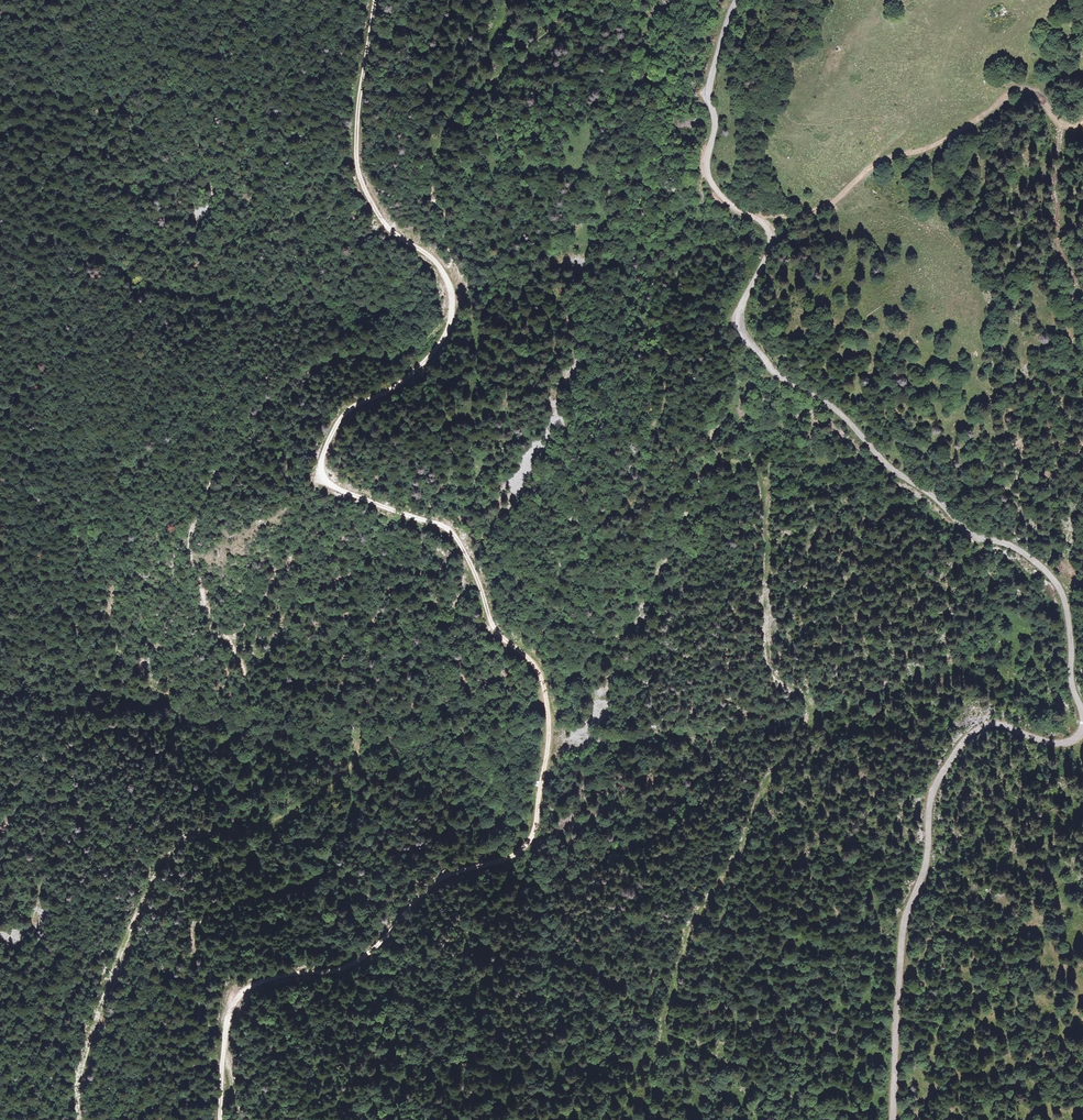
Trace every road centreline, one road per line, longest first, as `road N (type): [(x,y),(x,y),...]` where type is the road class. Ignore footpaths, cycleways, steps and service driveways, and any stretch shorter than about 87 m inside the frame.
road 1 (unclassified): [(735,0),(709,87),(707,169),(724,200),(763,223),(770,236),(740,309),(742,333),(779,378),(845,417),(961,528),(1018,549),(1050,574),(1066,606),(1082,715),(1078,734),(1065,743),(1002,725),(980,728),(935,785),(925,863),(902,930),(891,1119)]
road 2 (track): [(450,314),(424,364),(349,410),(321,467),(344,492),(453,533),(494,628),(543,677),(548,735),(534,831),(513,854),(435,886),(377,949),(248,990),(229,1016),(222,1119)]
road 3 (track): [(450,314),(433,339),(402,352),(341,355),(296,370),(255,399),(236,428),(189,547),(202,593),(242,656),(238,697),(207,721),(173,728),(133,723),(85,735),(48,760),(0,823)]
road 4 (track): [(377,0),(360,56),(358,166),(383,221),(439,266),(450,314)]
road 5 (track): [(1082,124),(1060,125),(1041,95),(1020,88),(959,134),(921,152),(872,161)]
road 6 (track): [(872,161),(935,94),(965,8)]
road 7 (track): [(872,161),(825,206),(758,219)]

